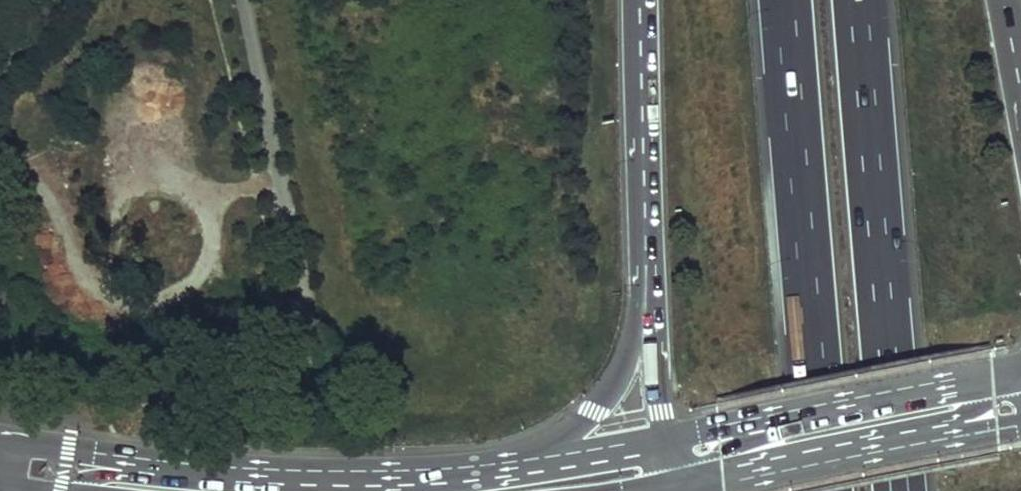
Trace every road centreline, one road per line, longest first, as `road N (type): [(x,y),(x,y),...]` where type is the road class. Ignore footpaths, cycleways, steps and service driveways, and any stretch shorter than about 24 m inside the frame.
road 1 (motorway): [(900,490),(856,0)]
road 2 (motorway): [(784,0),(824,490)]
road 3 (primary): [(553,459),(362,472),(168,463)]
road 4 (motorway): [(638,0),(646,264)]
road 5 (motorway): [(869,406),(720,458),(658,490)]
road 6 (motorway): [(646,264),(618,378),(553,459)]
road 7 (primary): [(869,406),(665,440)]
road 8 (motorway): [(838,465),(916,428),(994,406),(1020,387)]
road 9 (primary): [(838,465),(1020,429)]
road 10 (motorway): [(646,264),(665,440)]
road 11 (primary): [(168,463),(0,440)]
road 12 (primary): [(685,490),(838,465)]
road 13 (primary): [(1020,379),(869,406)]
road 14 (tertiary): [(168,463),(34,490)]

